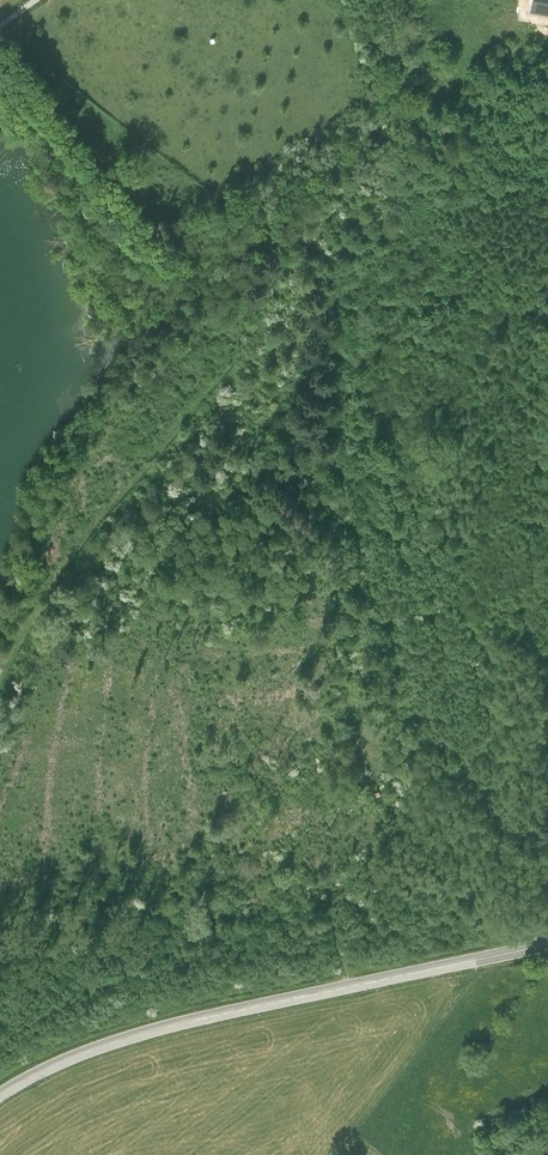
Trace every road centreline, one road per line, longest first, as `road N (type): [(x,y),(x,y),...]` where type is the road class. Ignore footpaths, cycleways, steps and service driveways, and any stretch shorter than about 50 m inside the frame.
road 1 (tertiary): [(547,943),(174,1027),(76,1057),(0,1097)]

